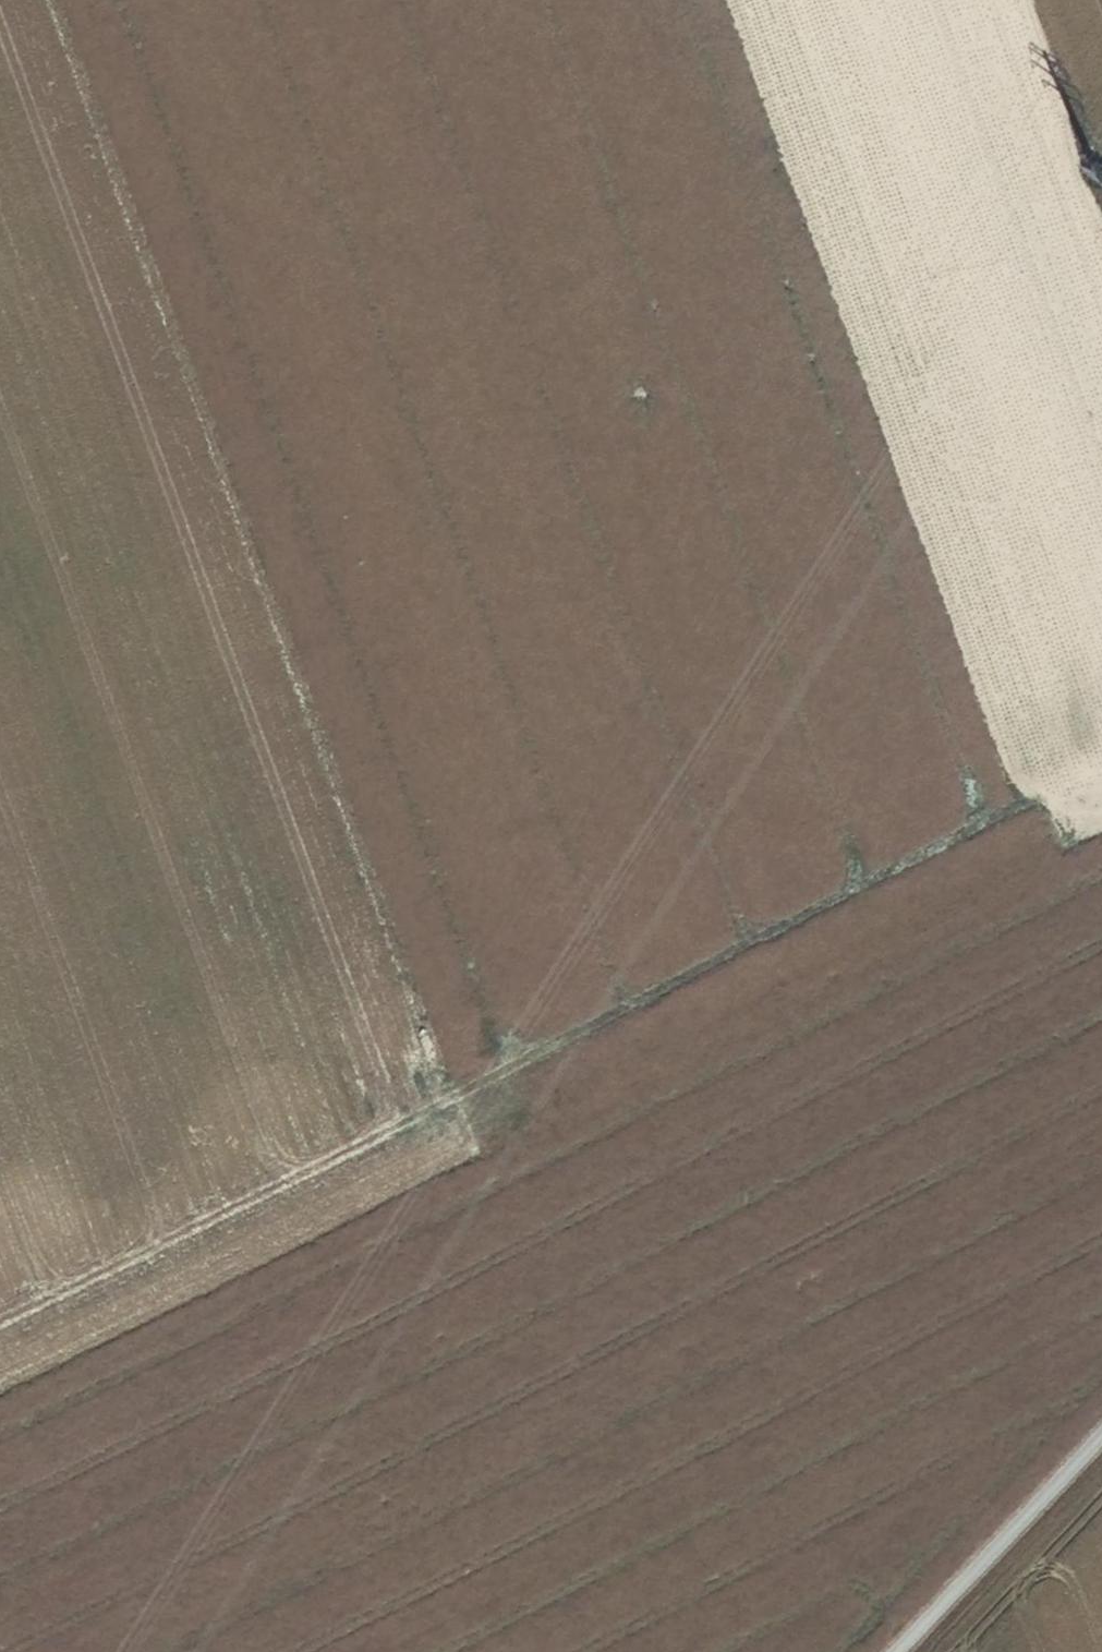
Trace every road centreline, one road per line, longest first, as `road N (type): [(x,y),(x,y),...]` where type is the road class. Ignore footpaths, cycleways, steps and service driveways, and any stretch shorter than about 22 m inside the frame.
road 1 (unclassified): [(898,1651),(1101,1436)]

